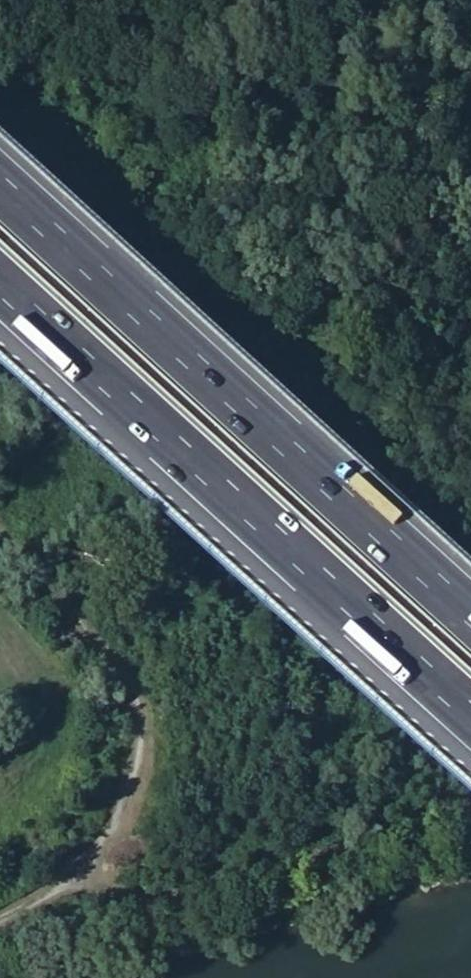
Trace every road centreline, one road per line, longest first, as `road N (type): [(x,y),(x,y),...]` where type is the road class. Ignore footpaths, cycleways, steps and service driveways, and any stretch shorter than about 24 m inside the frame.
road 1 (motorway): [(0,301),(470,727)]
road 2 (motorway): [(470,633),(0,207)]
road 3 (track): [(470,805),(364,848),(209,893),(70,904)]

